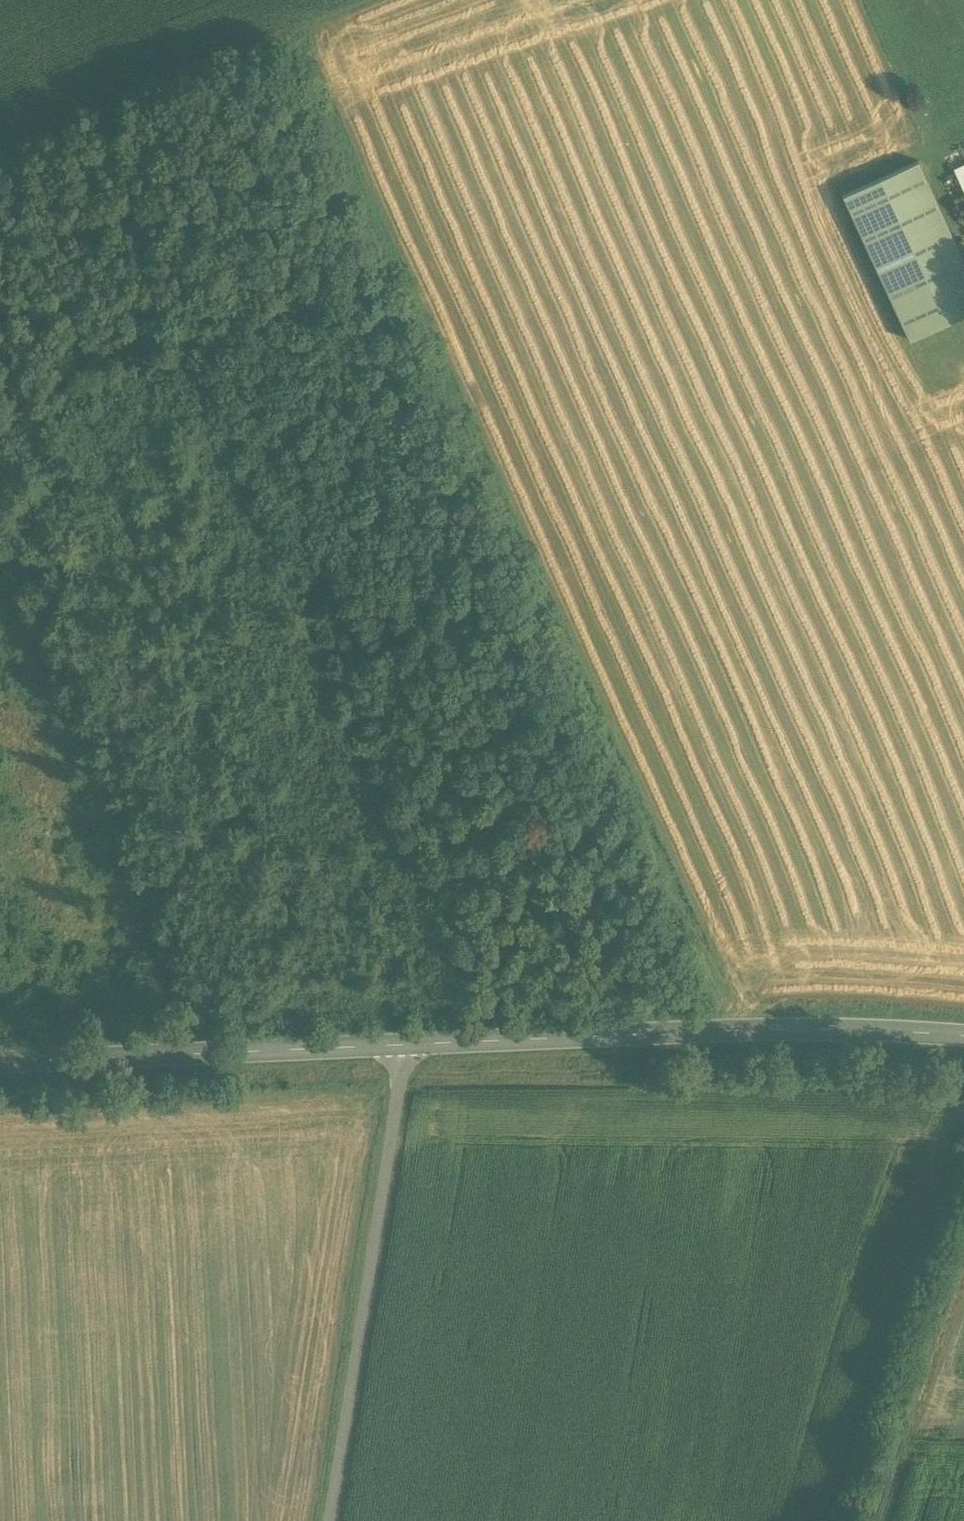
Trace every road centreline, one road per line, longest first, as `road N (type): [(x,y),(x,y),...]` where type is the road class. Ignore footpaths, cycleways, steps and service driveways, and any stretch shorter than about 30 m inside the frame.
road 1 (tertiary): [(407,1043),(748,1029),(963,1034)]
road 2 (unclassified): [(407,1043),(328,1520)]
road 3 (tertiary): [(0,1060),(407,1043)]

